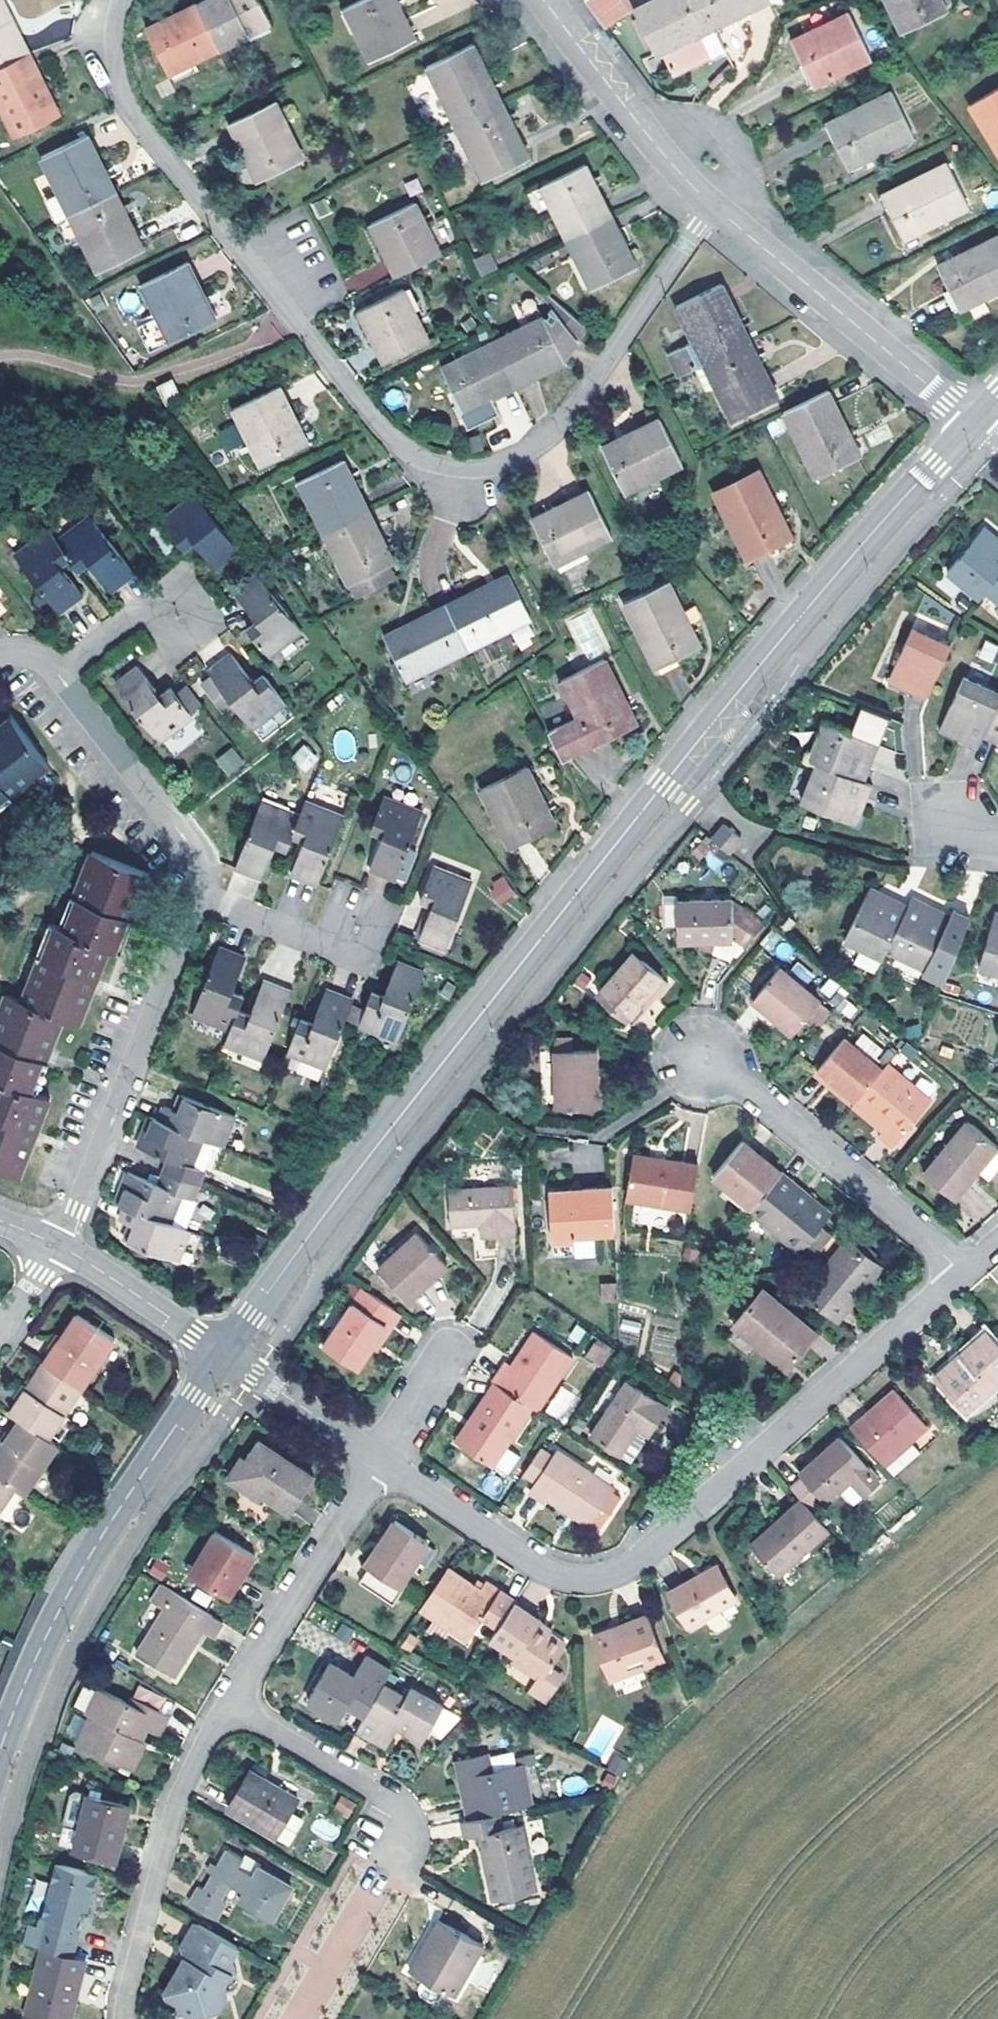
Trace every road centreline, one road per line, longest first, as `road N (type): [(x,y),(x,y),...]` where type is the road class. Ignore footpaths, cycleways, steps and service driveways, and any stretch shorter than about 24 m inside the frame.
road 1 (tertiary): [(224,1356),(420,1090),(663,785),(974,423)]
road 2 (residential): [(712,206),(553,432),(492,465),(425,460),(372,417),(145,130),(116,61),(123,0)]
road 3 (residential): [(382,1462),(546,1571),(578,1578),(618,1573),(963,1272)]
road 4 (tertiary): [(0,1750),(84,1567),(224,1356)]
road 5 (residential): [(200,898),(78,1210),(55,1245)]
road 6 (residential): [(974,423),(712,206)]
road 7 (residential): [(963,1272),(705,1055)]
road 8 (residential): [(230,1706),(174,1812),(125,2018)]
road 9 (residential): [(382,1462),(230,1706)]
road 10 (residential): [(55,672),(188,843),(203,875),(200,898)]
road 11 (residential): [(712,206),(544,0)]
road 12 (residential): [(408,1849),(393,1800),(230,1706)]
road 13 (residential): [(224,1356),(55,1245)]
road 14 (residential): [(224,1356),(382,1462)]
road 15 (residential): [(200,898),(318,940),(357,928)]
road 16 (residential): [(55,672),(136,613),(177,612)]

